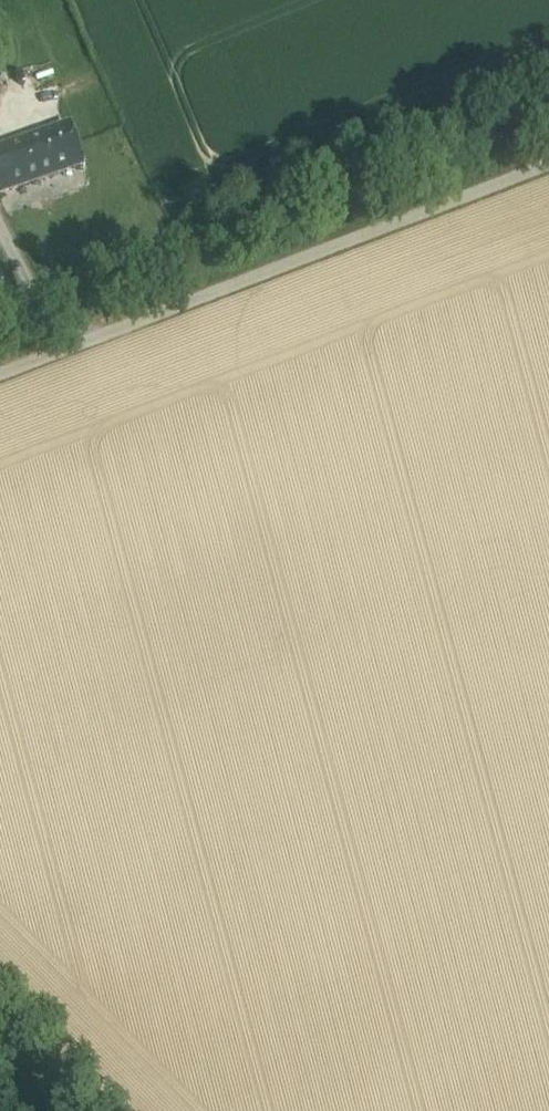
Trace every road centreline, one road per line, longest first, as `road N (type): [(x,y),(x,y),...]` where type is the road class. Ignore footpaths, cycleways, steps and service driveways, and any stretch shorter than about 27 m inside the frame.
road 1 (unclassified): [(548,180),(0,375)]

